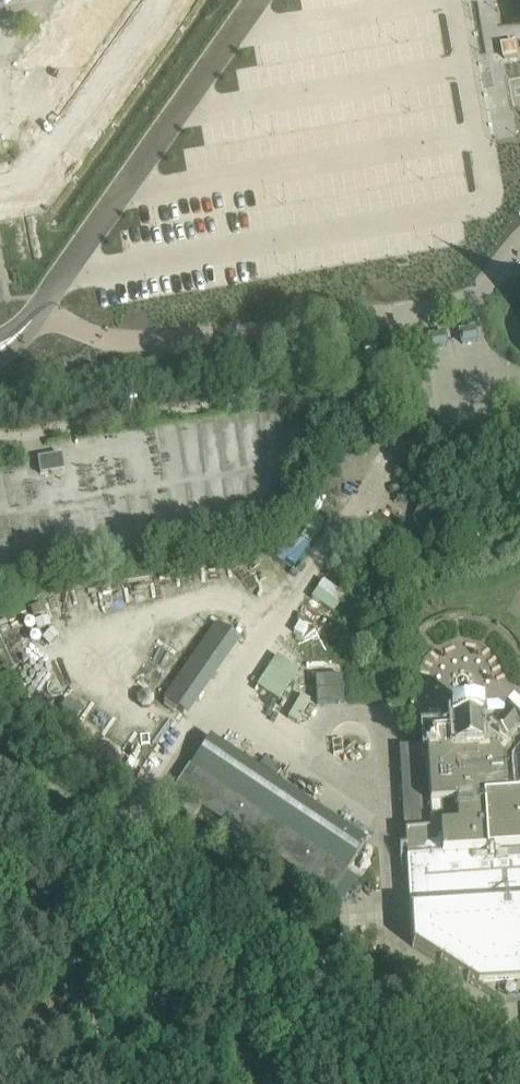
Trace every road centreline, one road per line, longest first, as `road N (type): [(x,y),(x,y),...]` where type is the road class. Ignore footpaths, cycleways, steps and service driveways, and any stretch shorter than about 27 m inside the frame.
road 1 (unclassified): [(509,1083),(0,769)]

